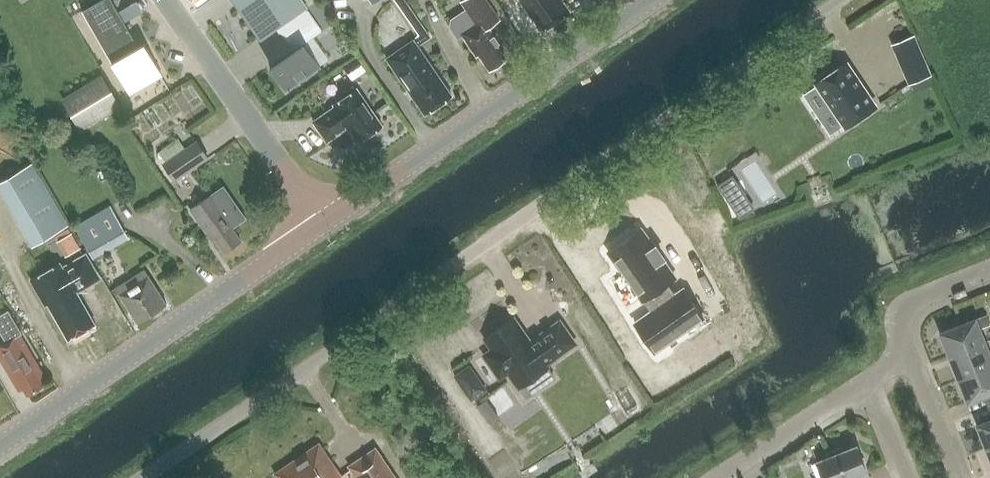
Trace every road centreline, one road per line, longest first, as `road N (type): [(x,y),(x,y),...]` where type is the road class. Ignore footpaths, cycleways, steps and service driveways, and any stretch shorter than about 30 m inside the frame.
road 1 (unclassified): [(146,477),(847,0)]
road 2 (secondary): [(315,221),(649,0)]
road 3 (secondary): [(0,440),(315,221)]
road 4 (unclassified): [(315,221),(171,0)]
road 5 (residential): [(728,477),(866,389)]
road 6 (residential): [(908,358),(900,331),(910,311),(989,276)]
road 7 (residential): [(908,358),(959,477)]

